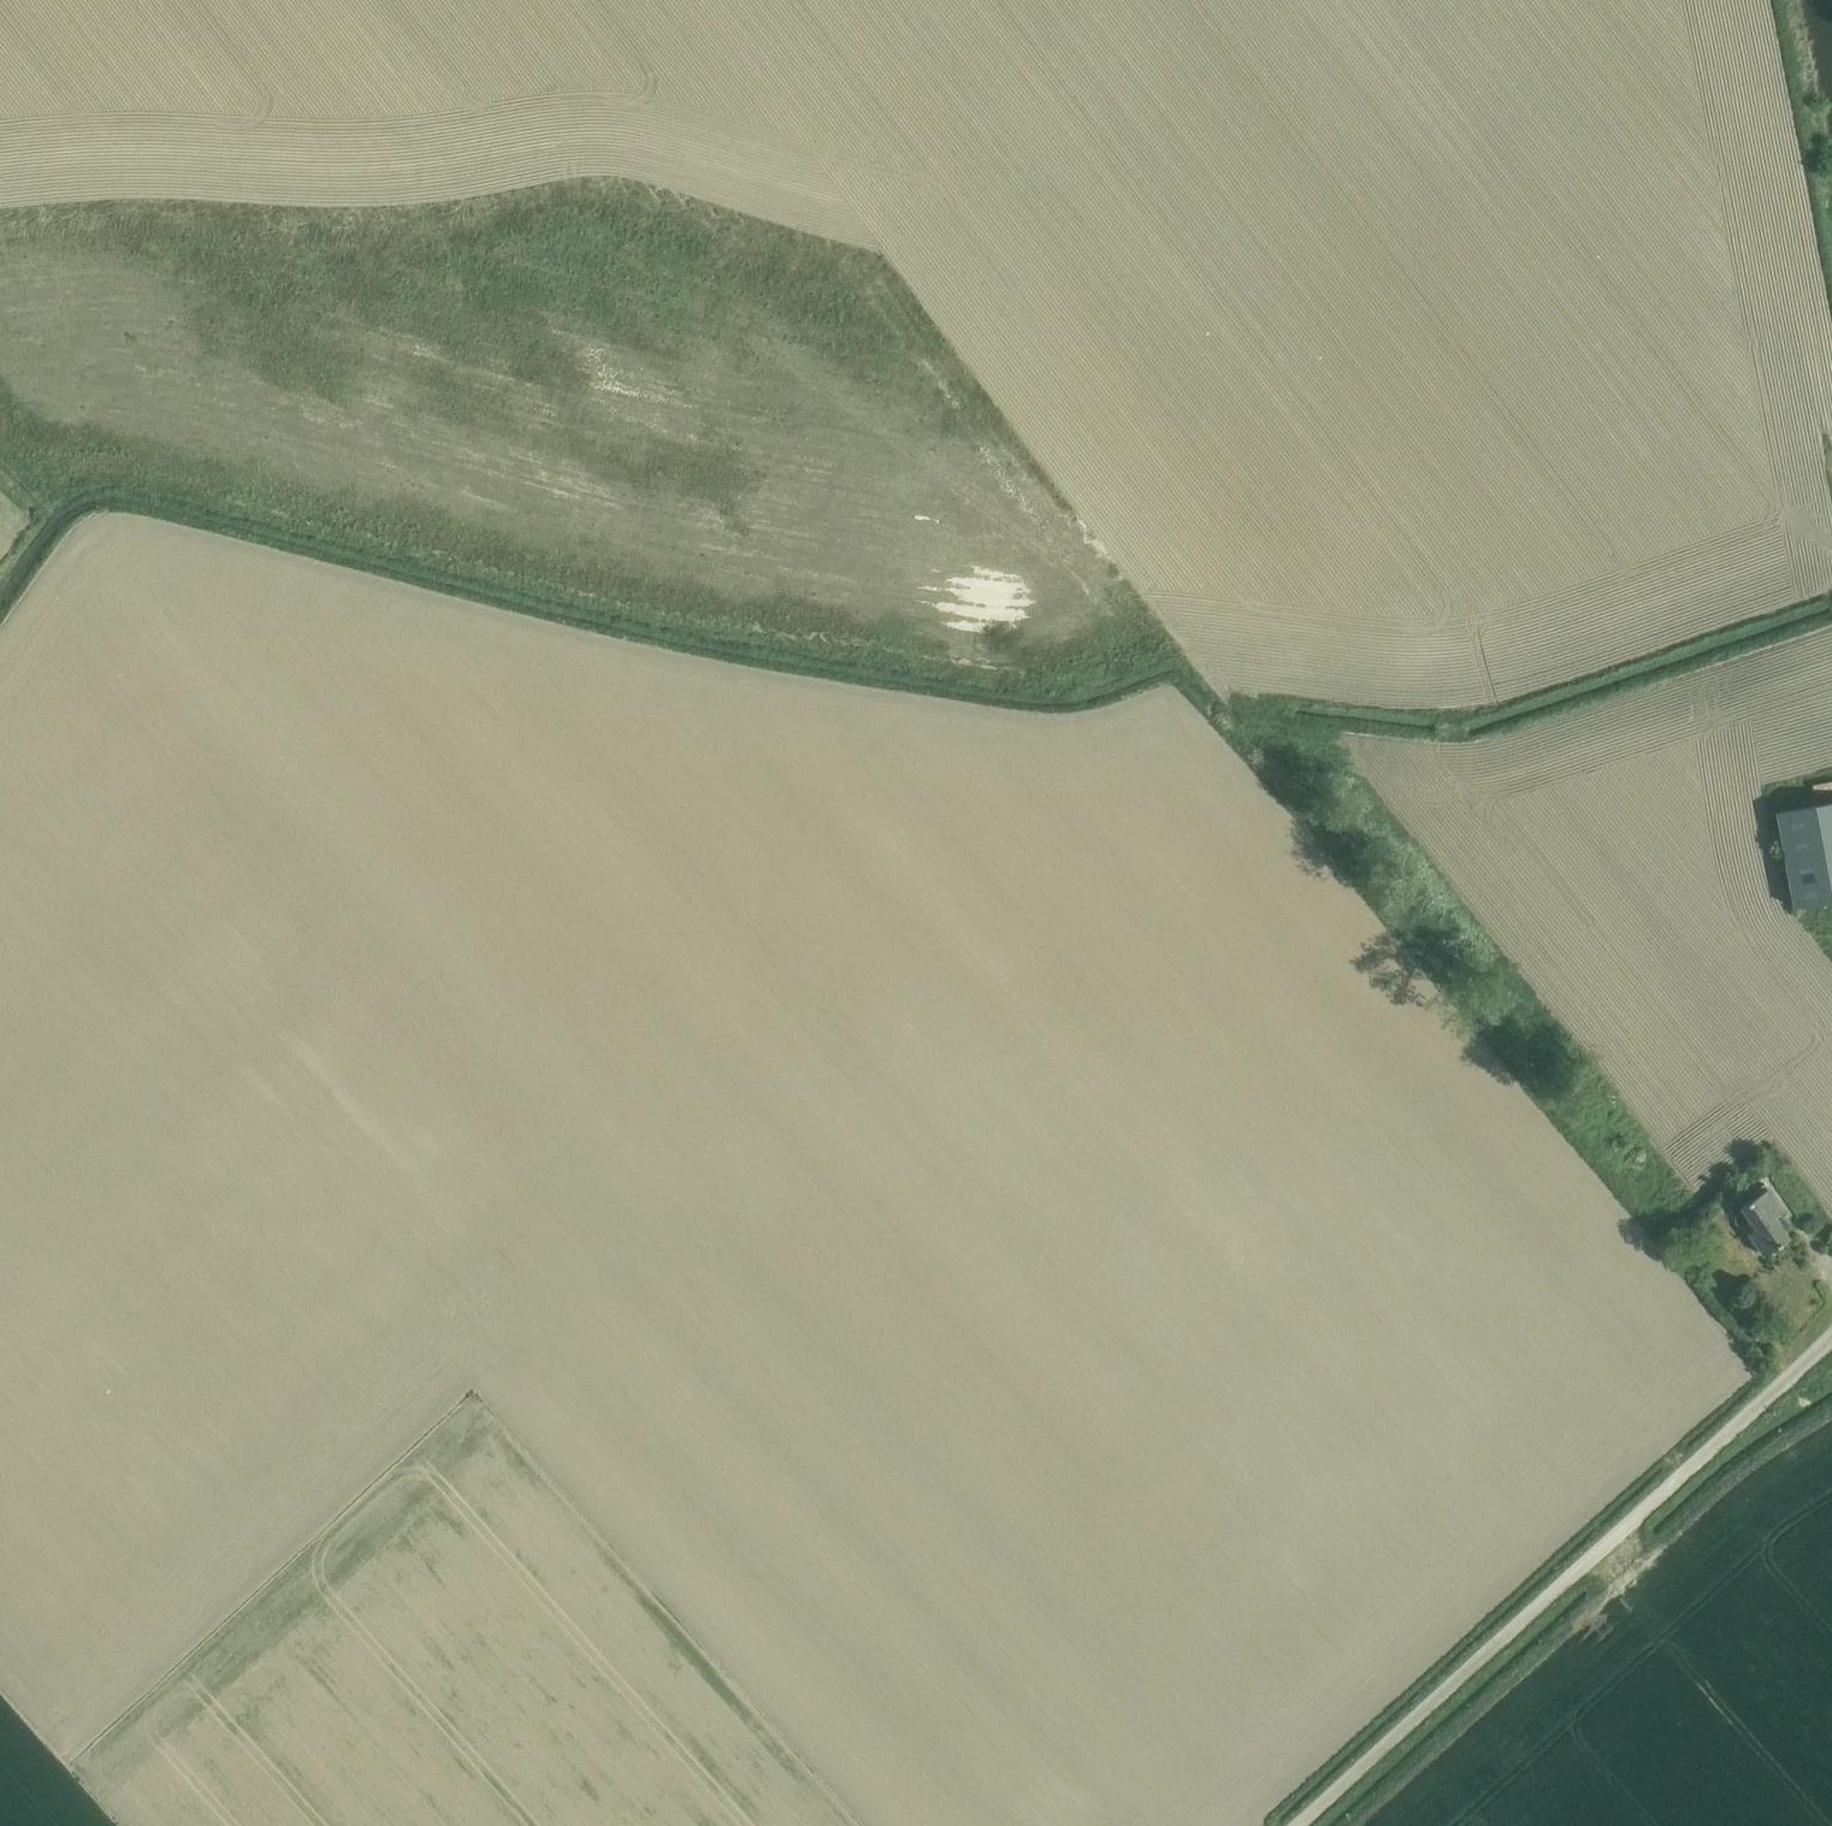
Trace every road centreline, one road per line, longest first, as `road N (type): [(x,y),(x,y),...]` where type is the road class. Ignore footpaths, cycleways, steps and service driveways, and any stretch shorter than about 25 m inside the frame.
road 1 (unclassified): [(1298,1825),(1831,1339)]

